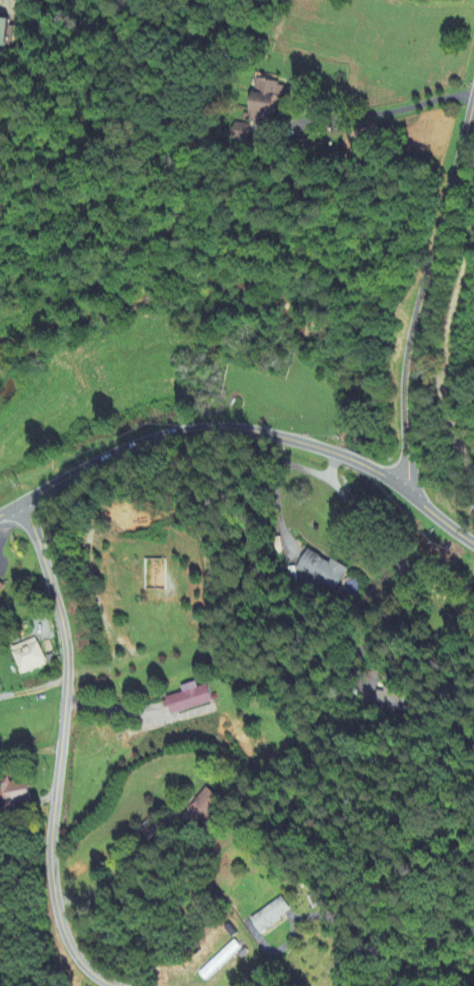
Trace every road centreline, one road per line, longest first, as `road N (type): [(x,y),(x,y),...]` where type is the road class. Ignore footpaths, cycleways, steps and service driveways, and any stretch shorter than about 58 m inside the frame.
road 1 (residential): [(0,514),(121,449),(215,426),(350,460),(473,544)]
road 2 (residential): [(115,985),(97,982),(67,947),(53,837),(67,646),(32,529),(13,507)]
road 3 (residential): [(400,492),(403,369),(473,103)]

